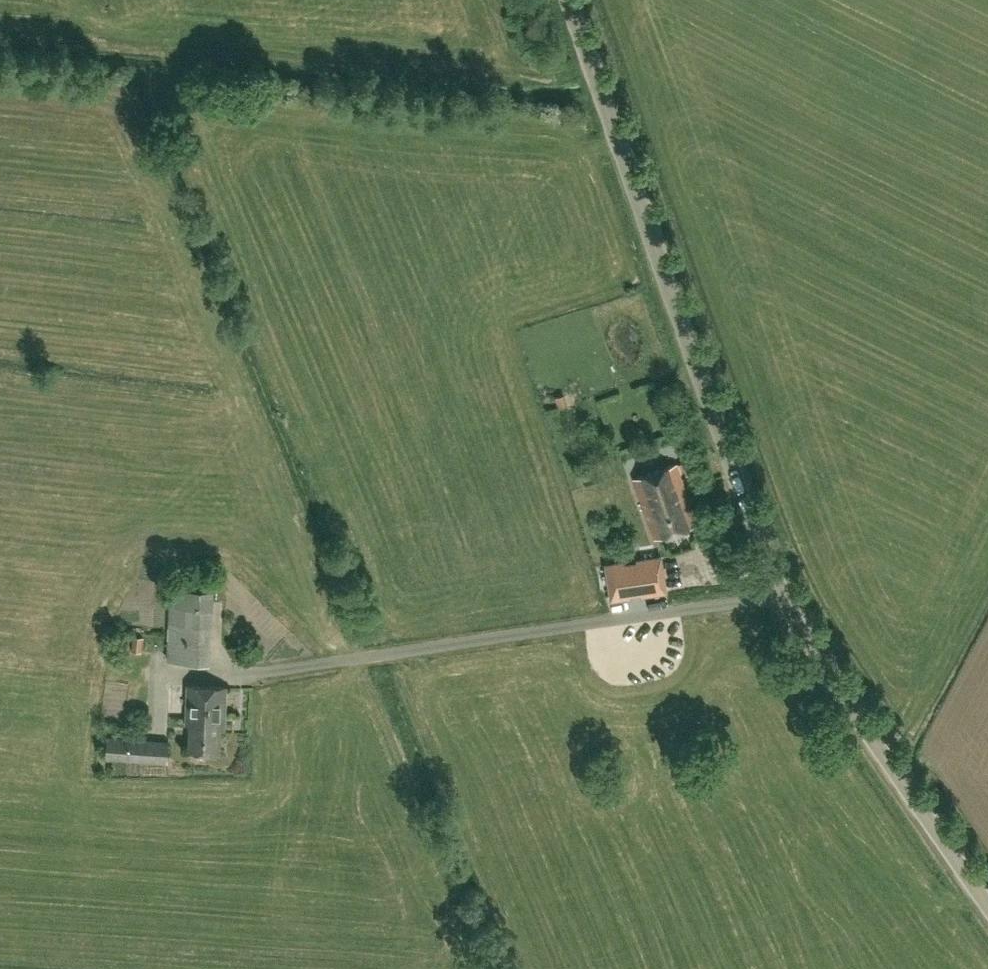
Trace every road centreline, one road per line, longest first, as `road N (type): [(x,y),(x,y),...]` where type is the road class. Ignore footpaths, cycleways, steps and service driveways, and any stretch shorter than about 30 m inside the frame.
road 1 (unclassified): [(987,908),(807,641),(759,549),(566,0)]

